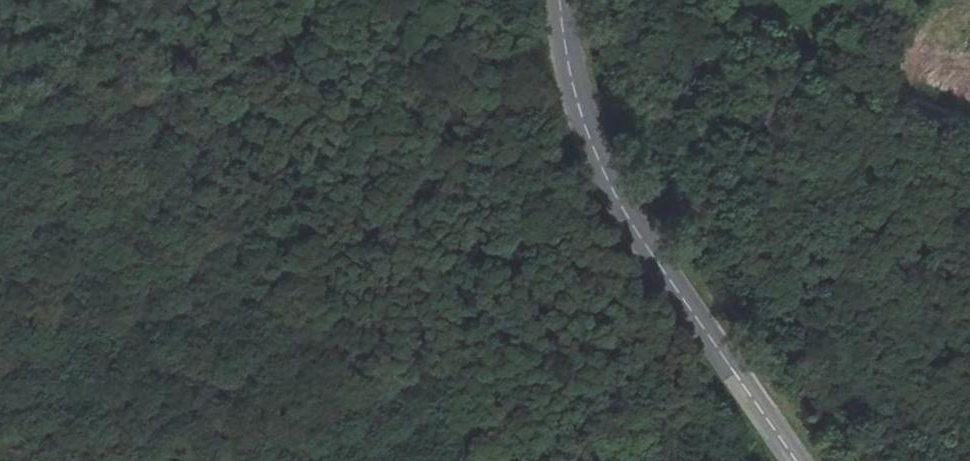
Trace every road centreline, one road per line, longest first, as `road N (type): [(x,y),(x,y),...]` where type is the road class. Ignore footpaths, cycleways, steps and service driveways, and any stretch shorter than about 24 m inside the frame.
road 1 (tertiary): [(796,460),(632,224),(590,143),(562,0)]
road 2 (track): [(969,122),(822,65),(737,0)]

